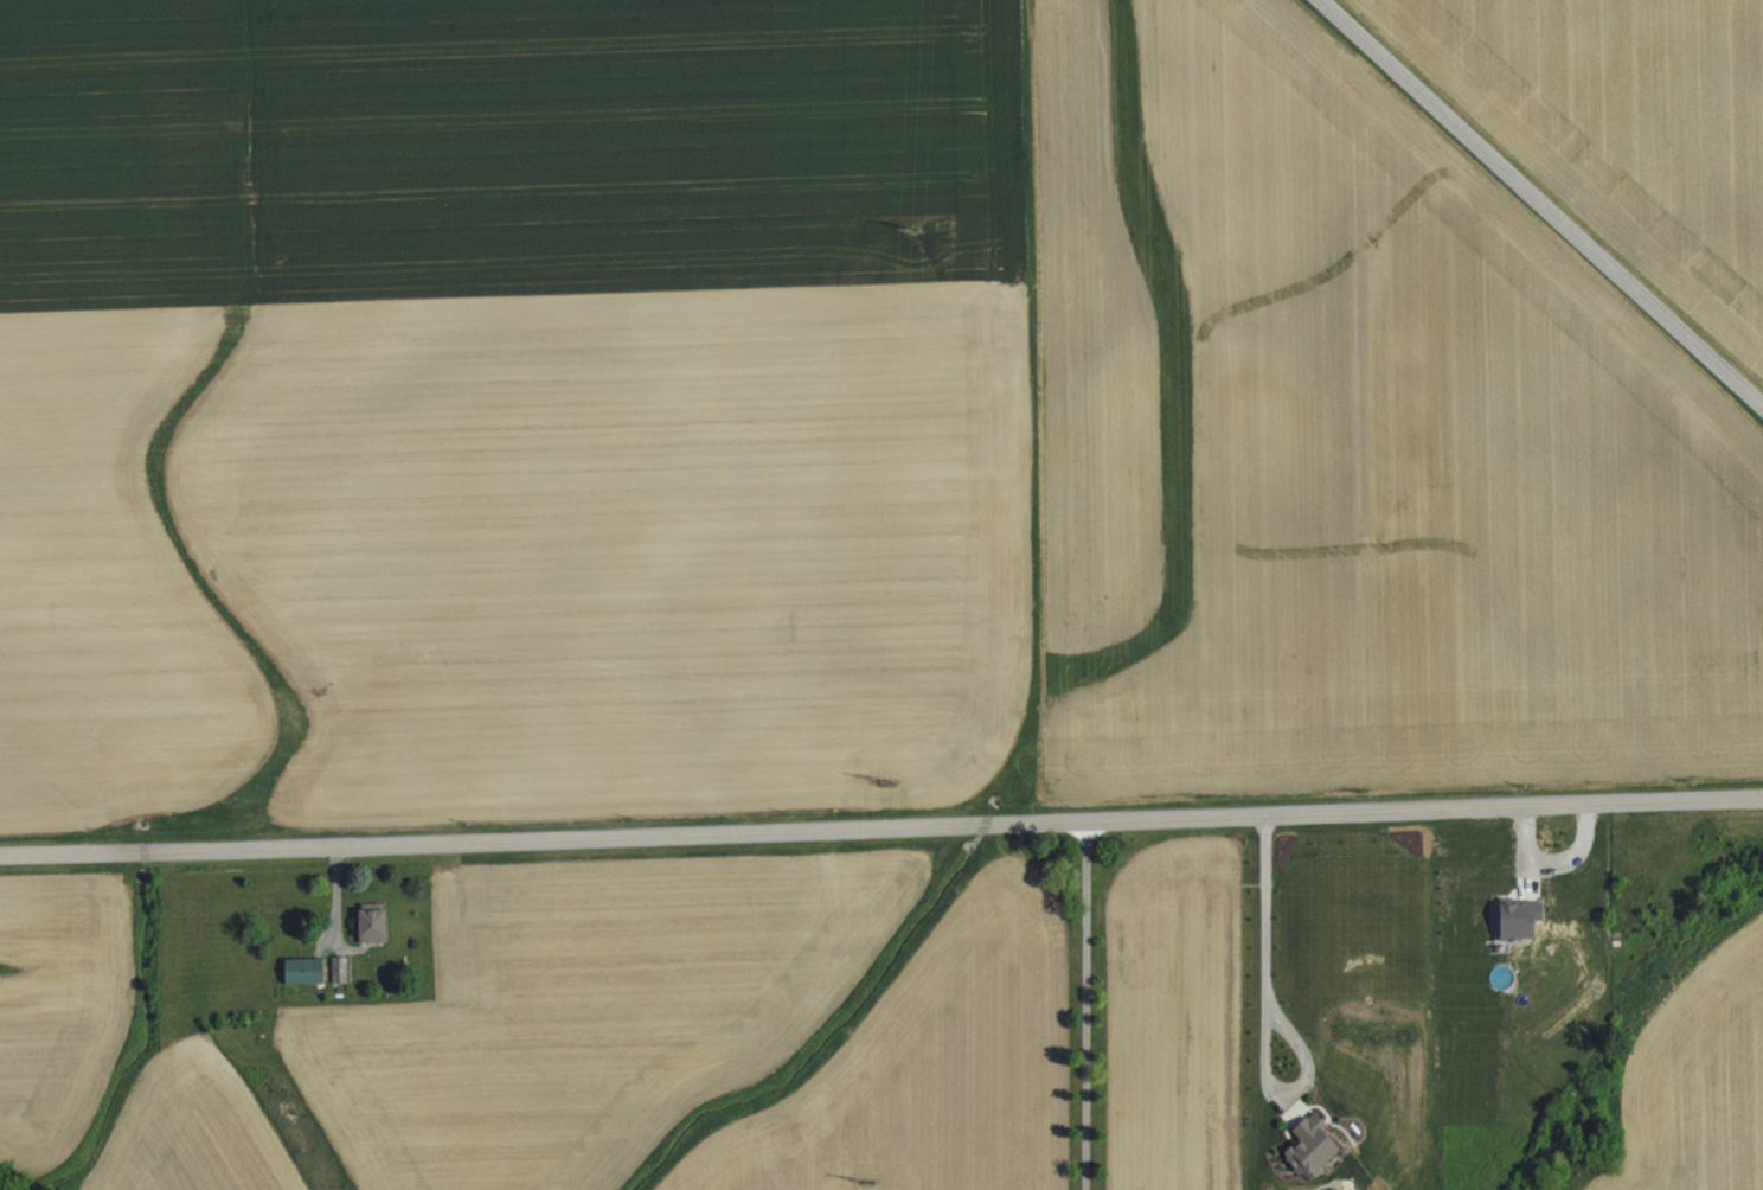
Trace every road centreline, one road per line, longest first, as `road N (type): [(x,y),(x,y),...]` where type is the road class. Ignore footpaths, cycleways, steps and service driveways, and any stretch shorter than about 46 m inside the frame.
road 1 (residential): [(0,858),(1762,796)]
road 2 (tertiary): [(1325,0),(1762,408)]

